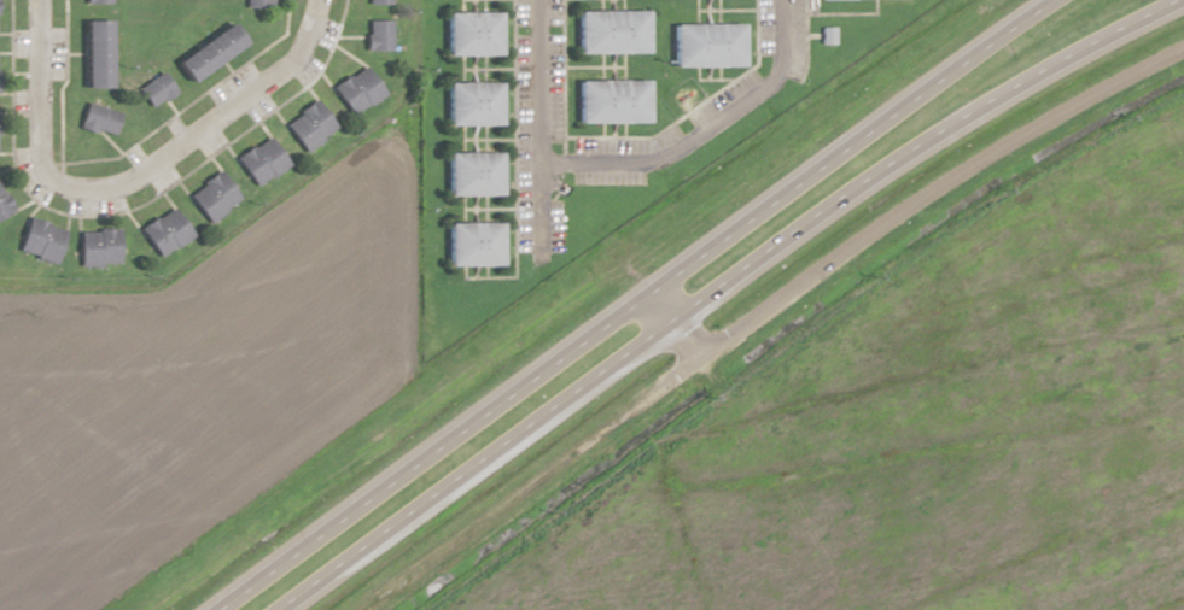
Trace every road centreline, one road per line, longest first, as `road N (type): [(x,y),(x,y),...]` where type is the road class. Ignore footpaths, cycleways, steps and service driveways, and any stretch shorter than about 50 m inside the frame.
road 1 (trunk): [(272,609),(856,183),(1175,0)]
road 2 (trunk): [(1045,0),(218,609)]
road 3 (residential): [(316,0),(299,47),(269,77),(146,171),(101,188),(63,188),(46,176),(36,46)]
road 4 (residential): [(541,164),(652,158),(762,89),(777,72),(785,0)]
road 5 (residential): [(542,260),(539,0)]

